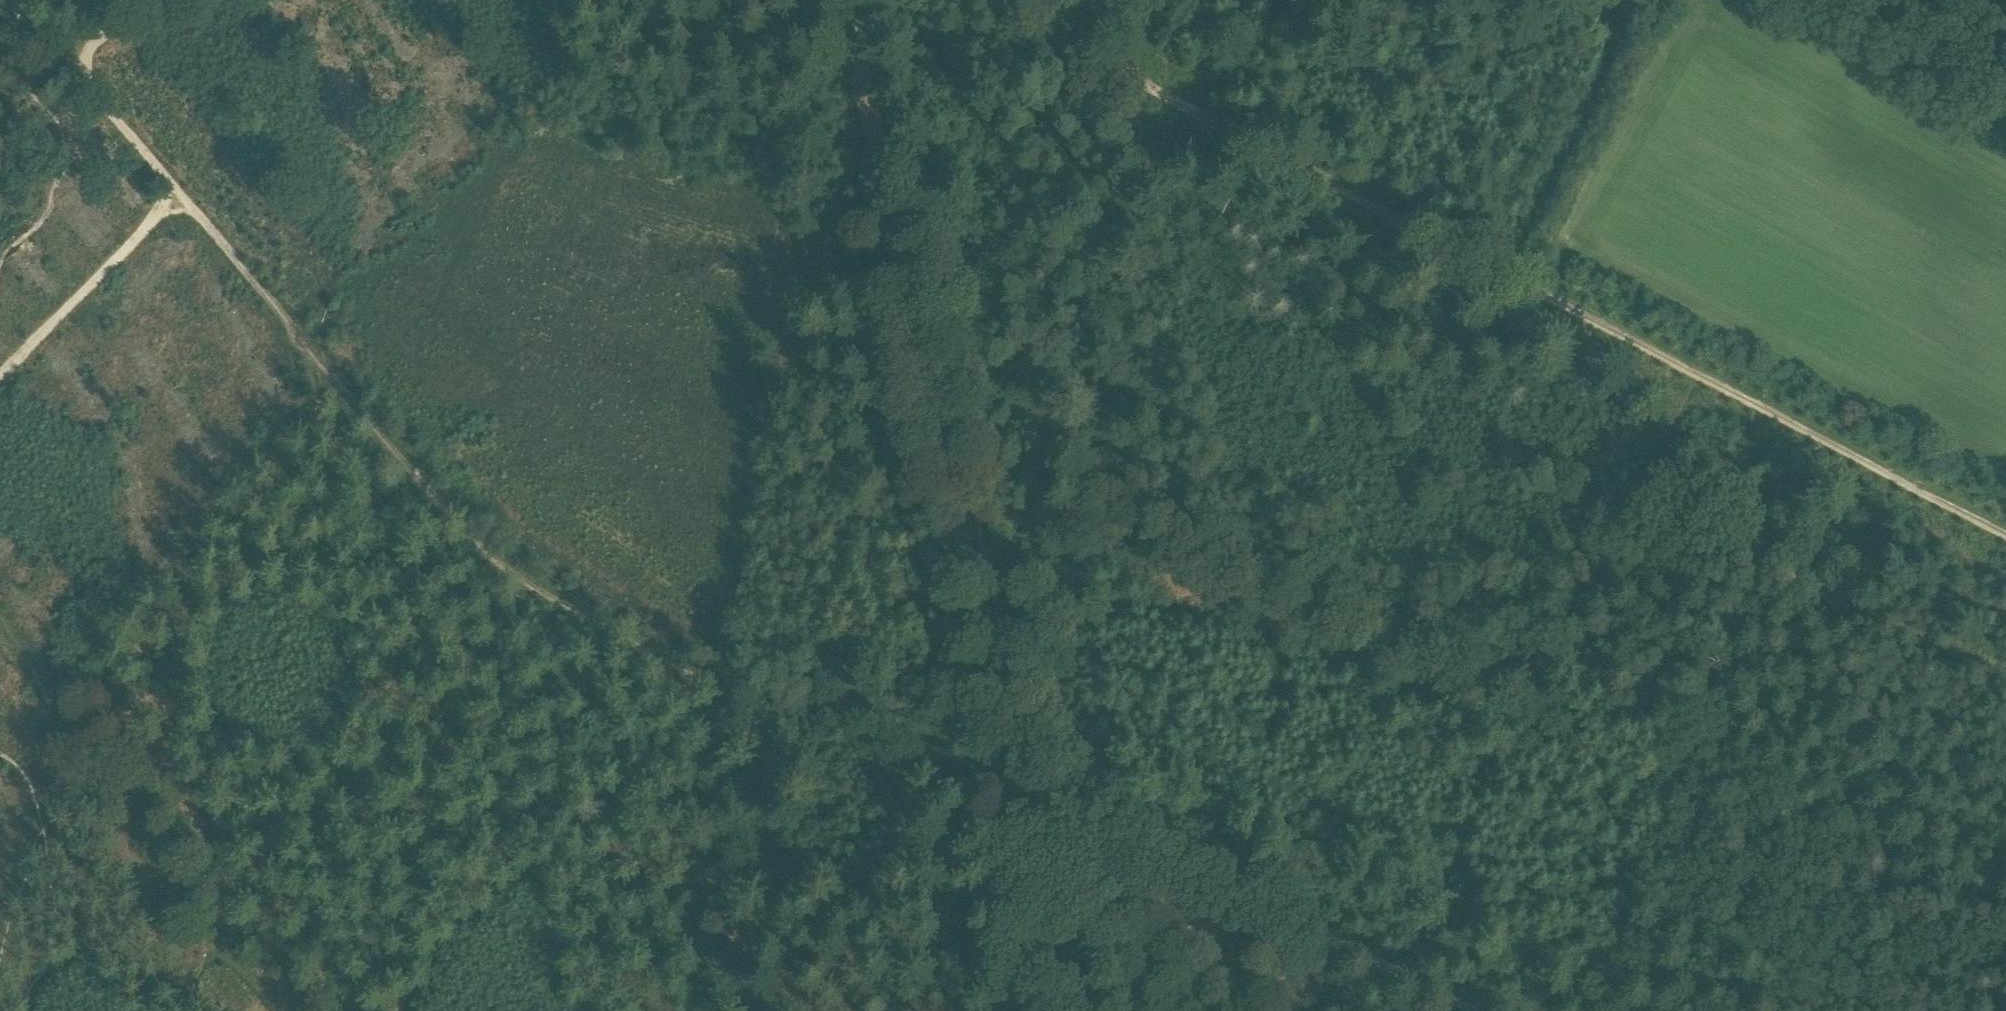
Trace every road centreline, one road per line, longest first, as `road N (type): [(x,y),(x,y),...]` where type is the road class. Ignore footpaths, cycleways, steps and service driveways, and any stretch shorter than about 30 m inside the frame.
road 1 (track): [(167,180),(429,484),(503,557),(697,657),(735,657),(1386,948)]
road 2 (track): [(1058,1010),(827,0)]
road 3 (track): [(155,0),(55,47),(167,180)]
road 4 (track): [(0,359),(167,180)]
road 5 (track): [(994,0),(1137,70)]
road 6 (track): [(1386,948),(1491,1010)]

